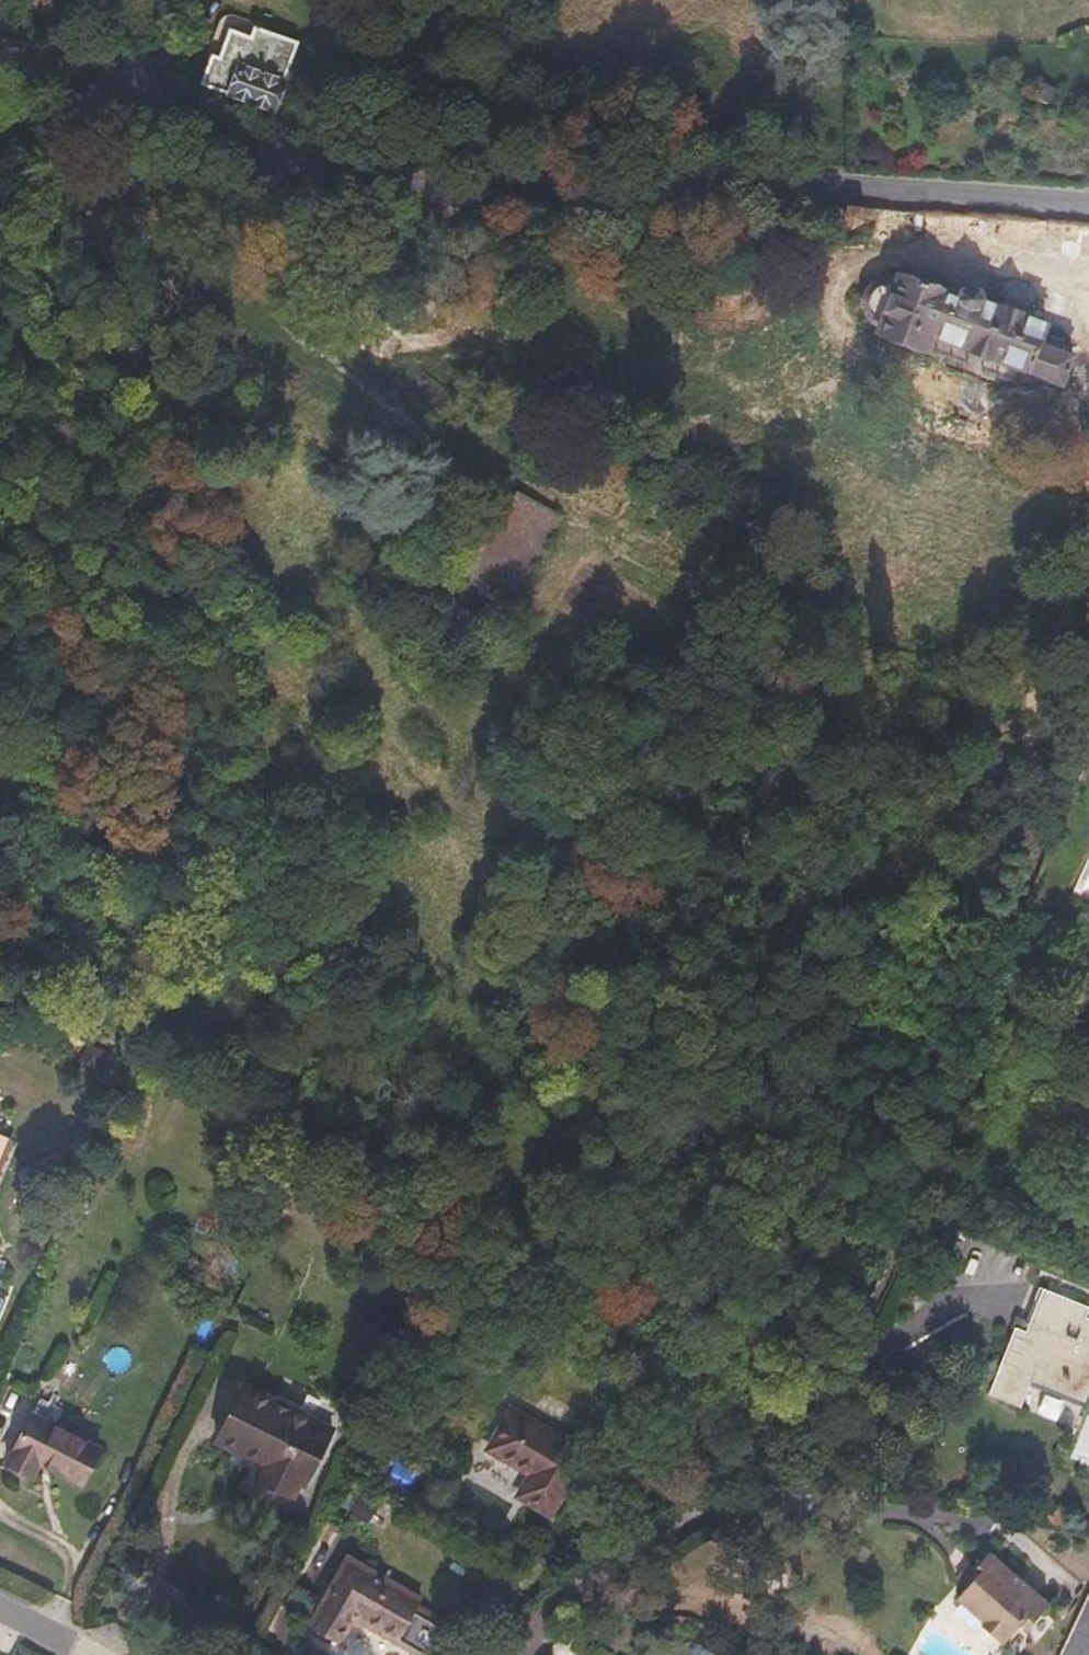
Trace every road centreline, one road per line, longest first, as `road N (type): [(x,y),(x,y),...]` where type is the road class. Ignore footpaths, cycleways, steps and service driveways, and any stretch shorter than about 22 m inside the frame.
road 1 (unclassified): [(1088,201),(821,182),(418,177),(0,52)]
road 2 (residential): [(519,1654),(569,1590),(777,1456),(846,1359),(997,1027)]

